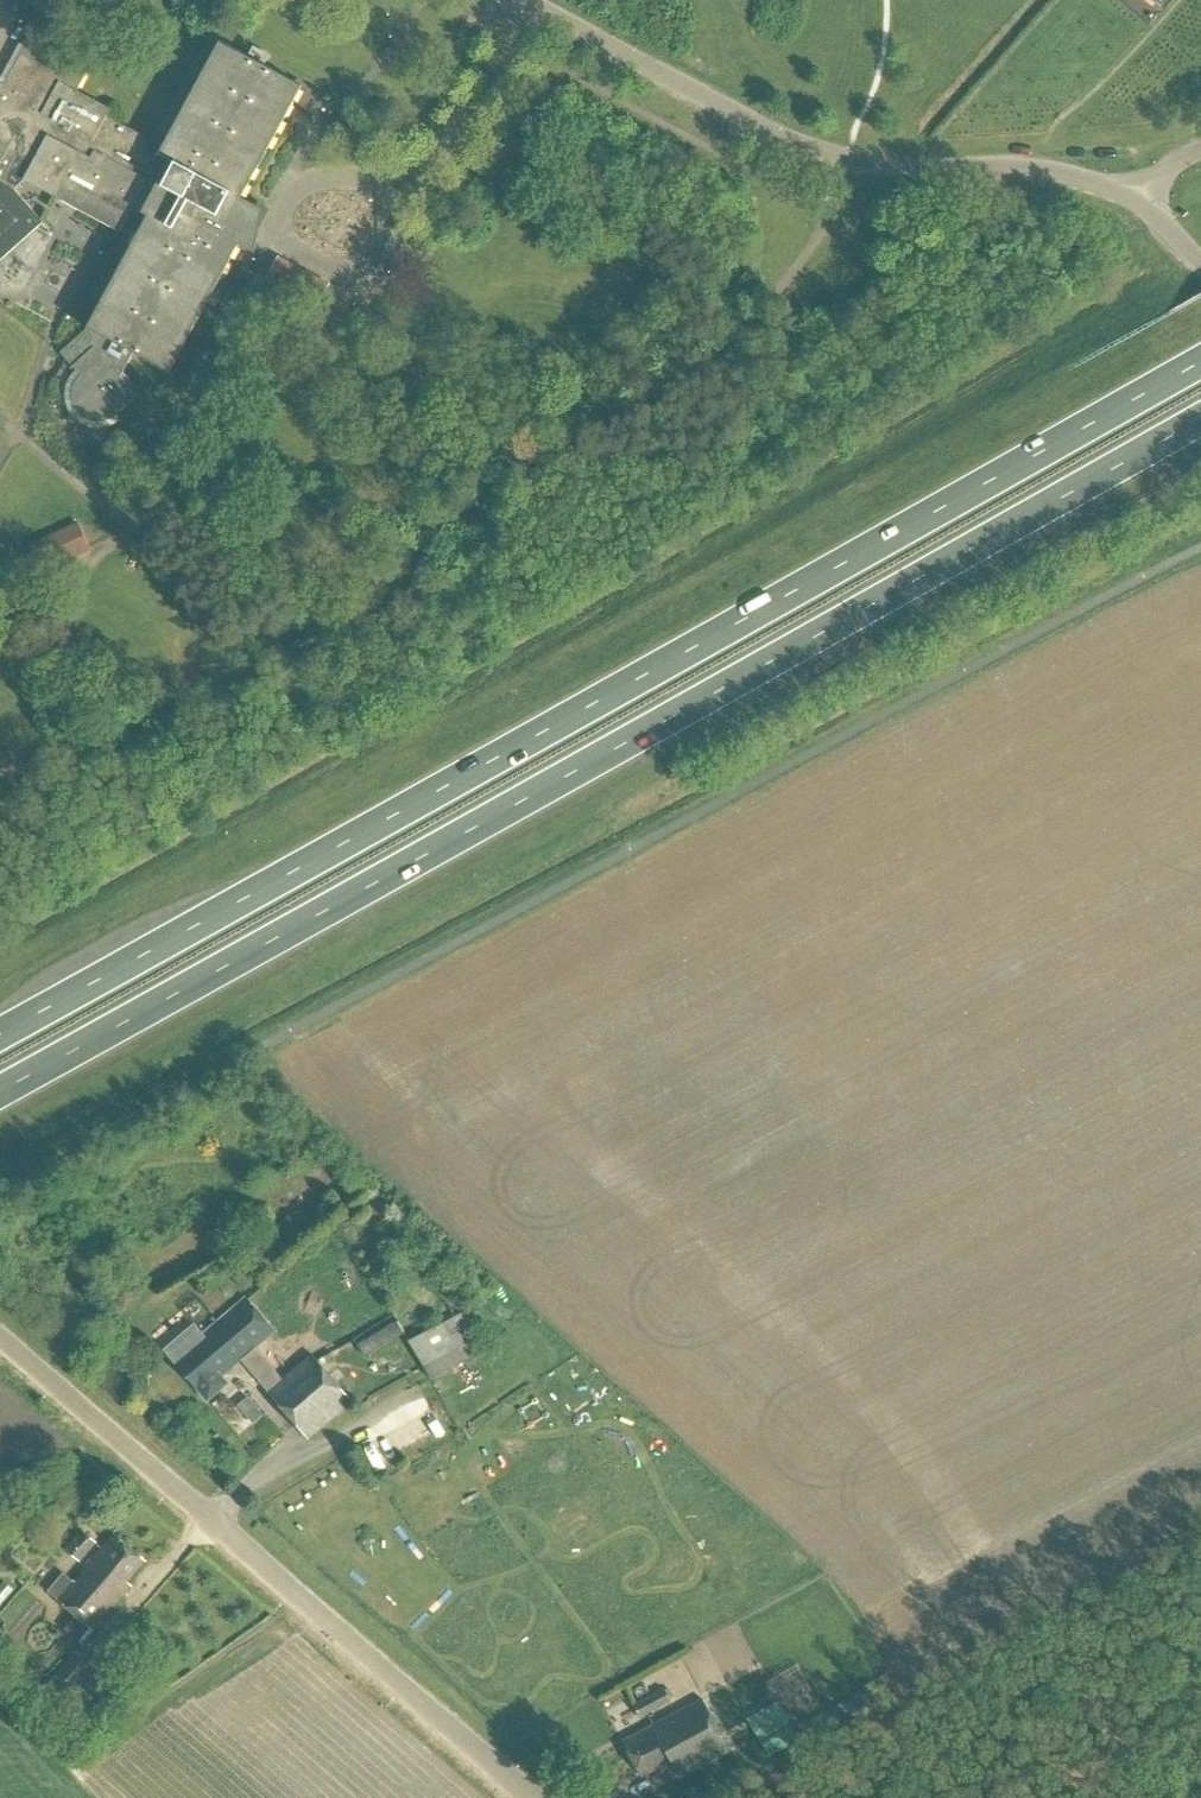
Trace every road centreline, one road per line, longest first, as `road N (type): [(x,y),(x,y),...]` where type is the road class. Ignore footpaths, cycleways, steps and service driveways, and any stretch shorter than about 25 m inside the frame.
road 1 (trunk): [(0,1092),(1200,418)]
road 2 (trunk): [(1200,360),(0,1034)]
road 3 (unclassified): [(533,1797),(0,1338)]
road 4 (unclassified): [(1138,202),(1098,182),(1035,169),(880,163),(810,149),(518,0)]

